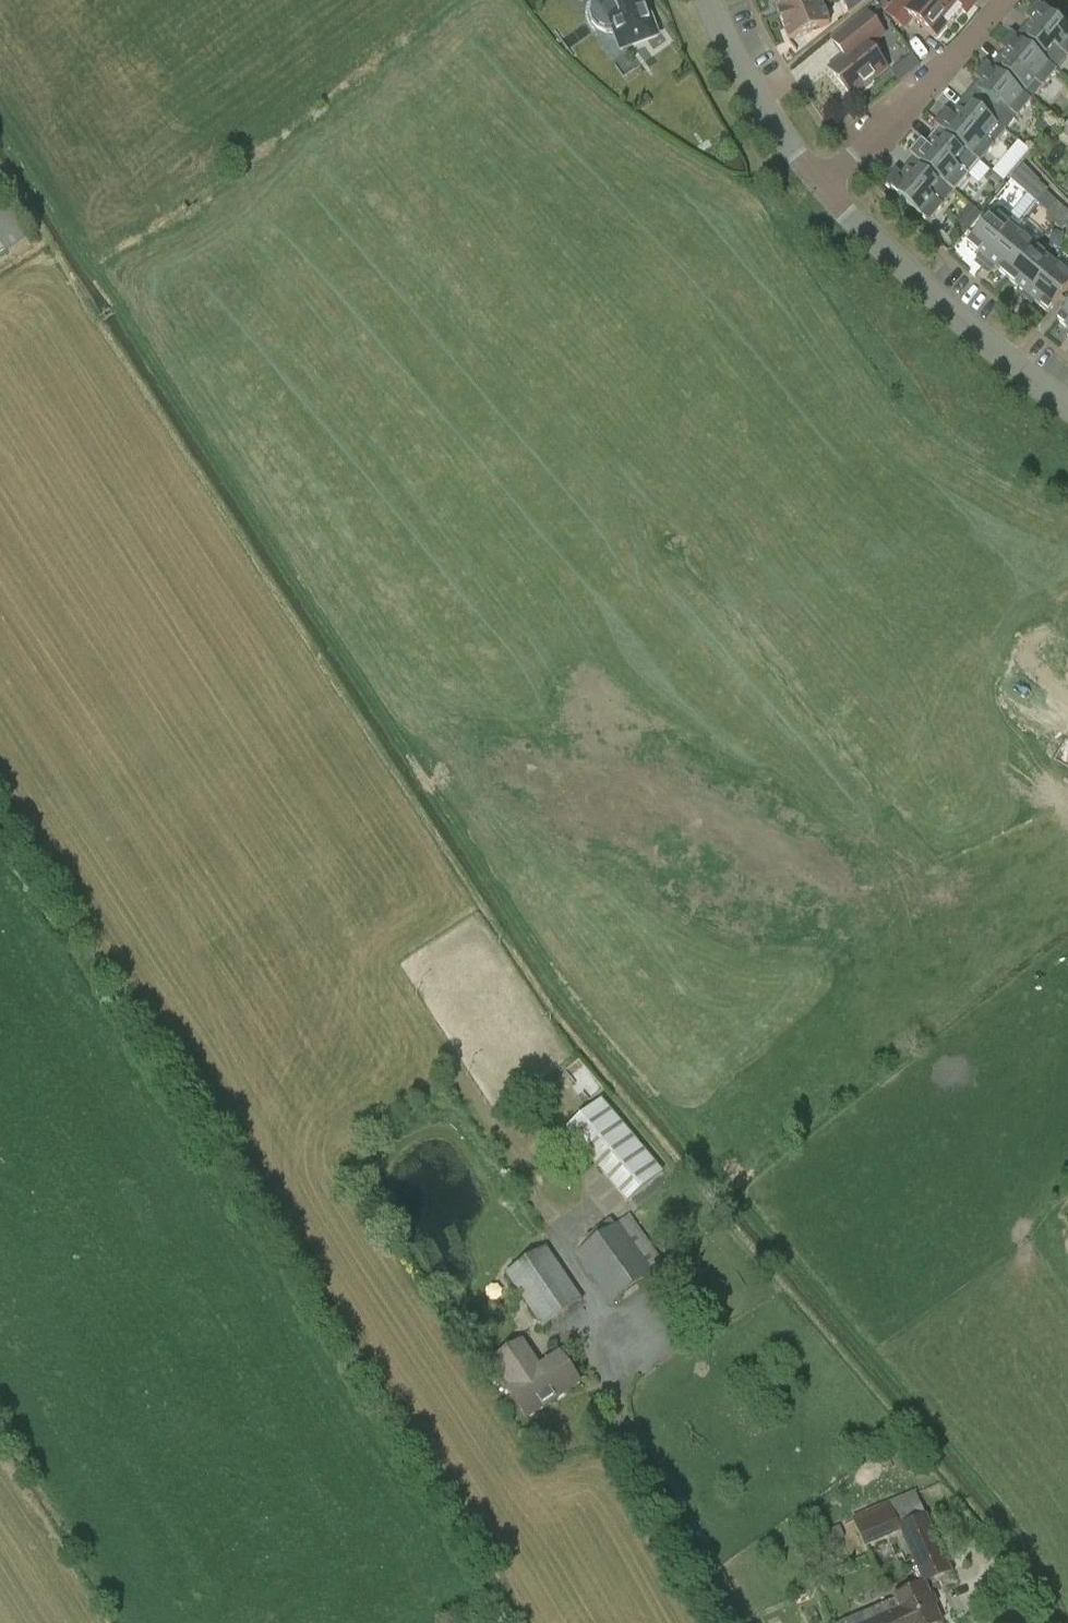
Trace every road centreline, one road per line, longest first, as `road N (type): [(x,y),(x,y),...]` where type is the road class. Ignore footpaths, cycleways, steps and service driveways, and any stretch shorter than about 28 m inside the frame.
road 1 (tertiary): [(1067,399),(824,183)]
road 2 (residential): [(1011,0),(824,183)]
road 3 (tertiary): [(824,183),(731,57),(709,0)]

